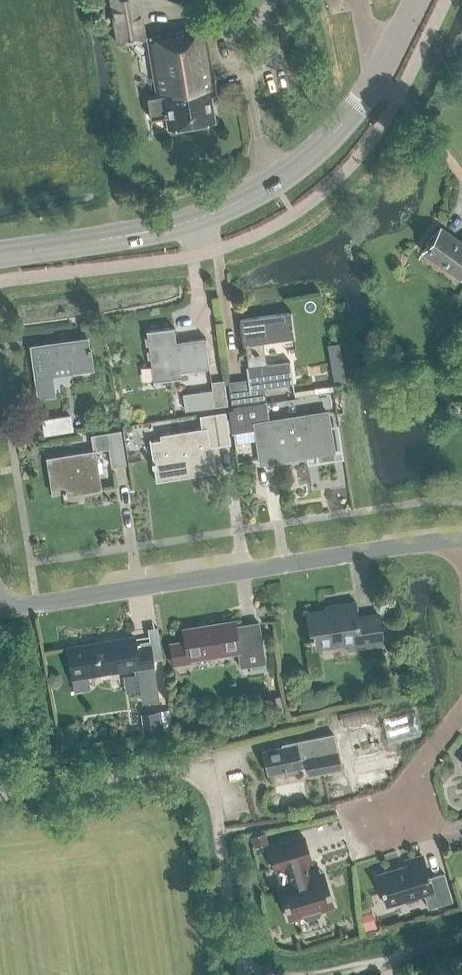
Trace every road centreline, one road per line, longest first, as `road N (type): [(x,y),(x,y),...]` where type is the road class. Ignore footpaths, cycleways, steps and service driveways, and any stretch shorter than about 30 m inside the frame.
road 1 (tertiary): [(0,254),(163,231),(270,186),(354,110),(417,0)]
road 2 (residential): [(0,601),(37,604),(461,539)]
road 3 (track): [(0,795),(149,769),(200,779),(213,796),(242,971)]
road 4 (residential): [(461,713),(410,788),(338,809)]
road 5 (track): [(461,939),(322,974)]

